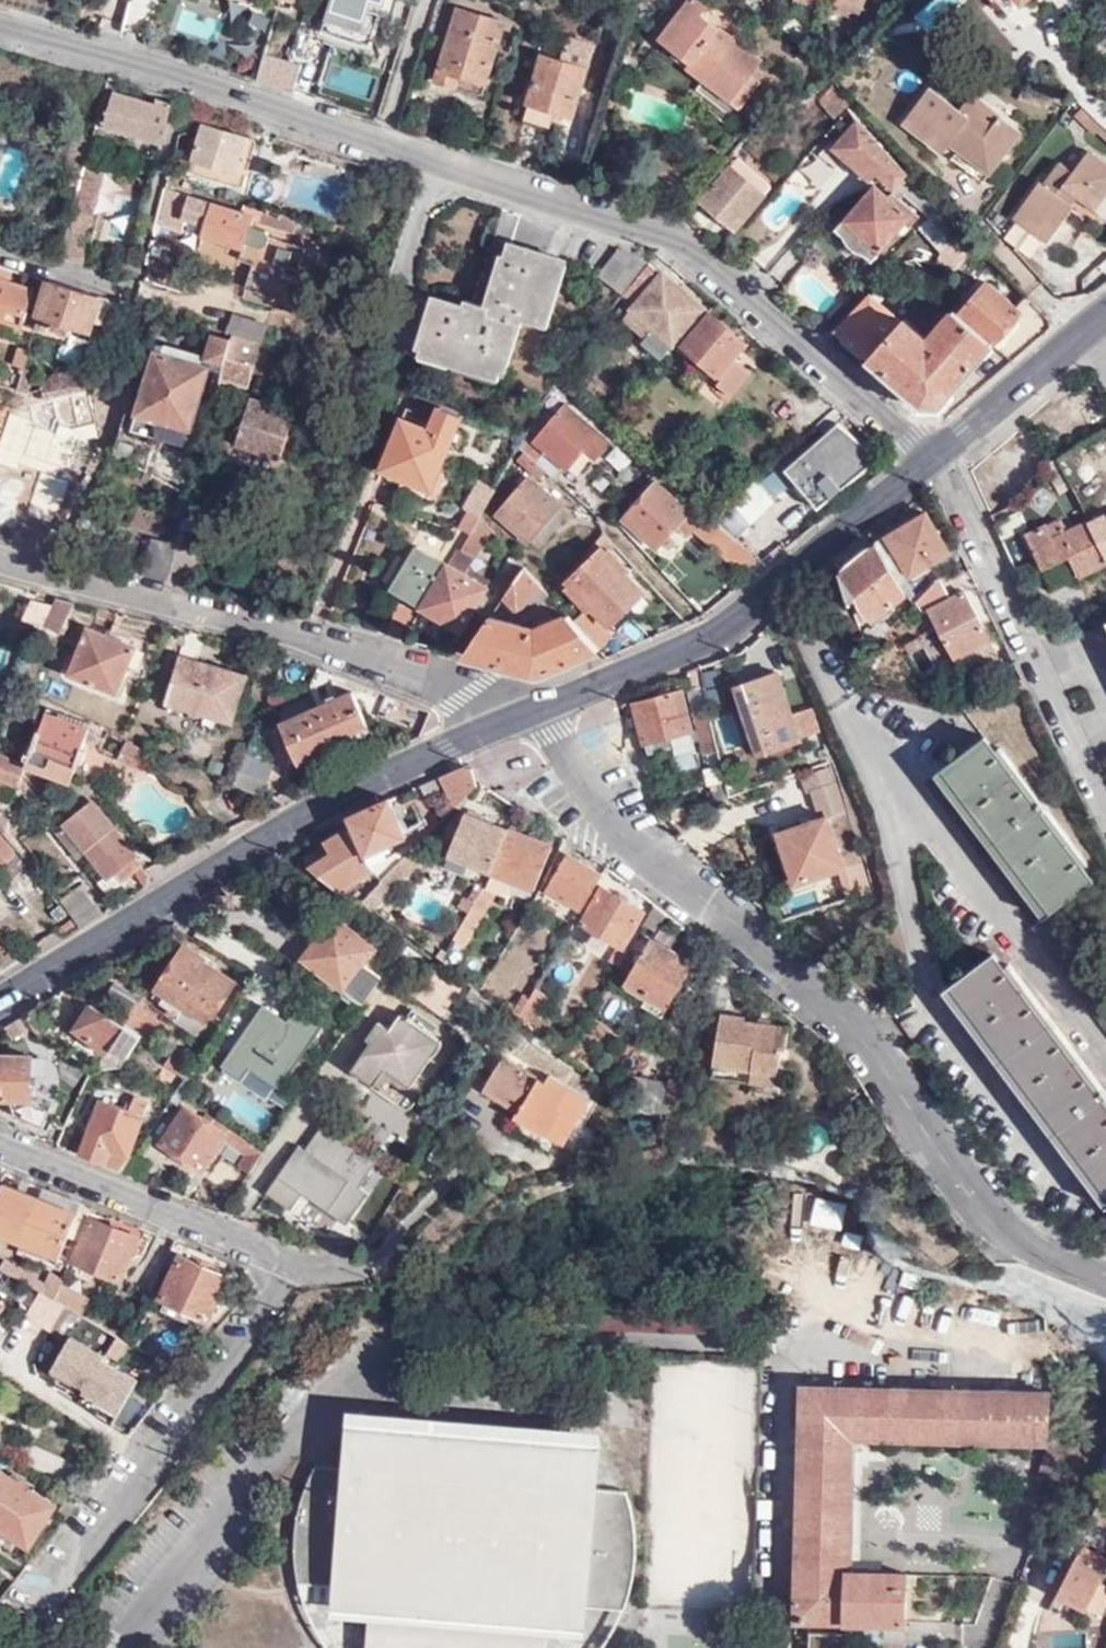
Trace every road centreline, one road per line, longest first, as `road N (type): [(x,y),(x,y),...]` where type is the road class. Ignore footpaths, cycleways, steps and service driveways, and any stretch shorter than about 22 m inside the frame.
road 1 (residential): [(0,29),(658,236),(934,455)]
road 2 (residential): [(1105,1281),(1042,1260),(993,1218),(852,1022),(614,824),(543,706)]
road 3 (residential): [(0,1143),(264,1253),(283,1278),(41,1595)]
road 4 (secondary): [(0,1000),(284,829),(484,729)]
road 5 (residential): [(0,557),(383,662),(462,698),(484,729)]
road 6 (secondary): [(543,706),(728,627),(934,455)]
road 7 (residential): [(934,455),(1105,809)]
road 8 (residential): [(0,253),(126,288),(159,180)]
road 9 (secondary): [(934,455),(1105,318)]

